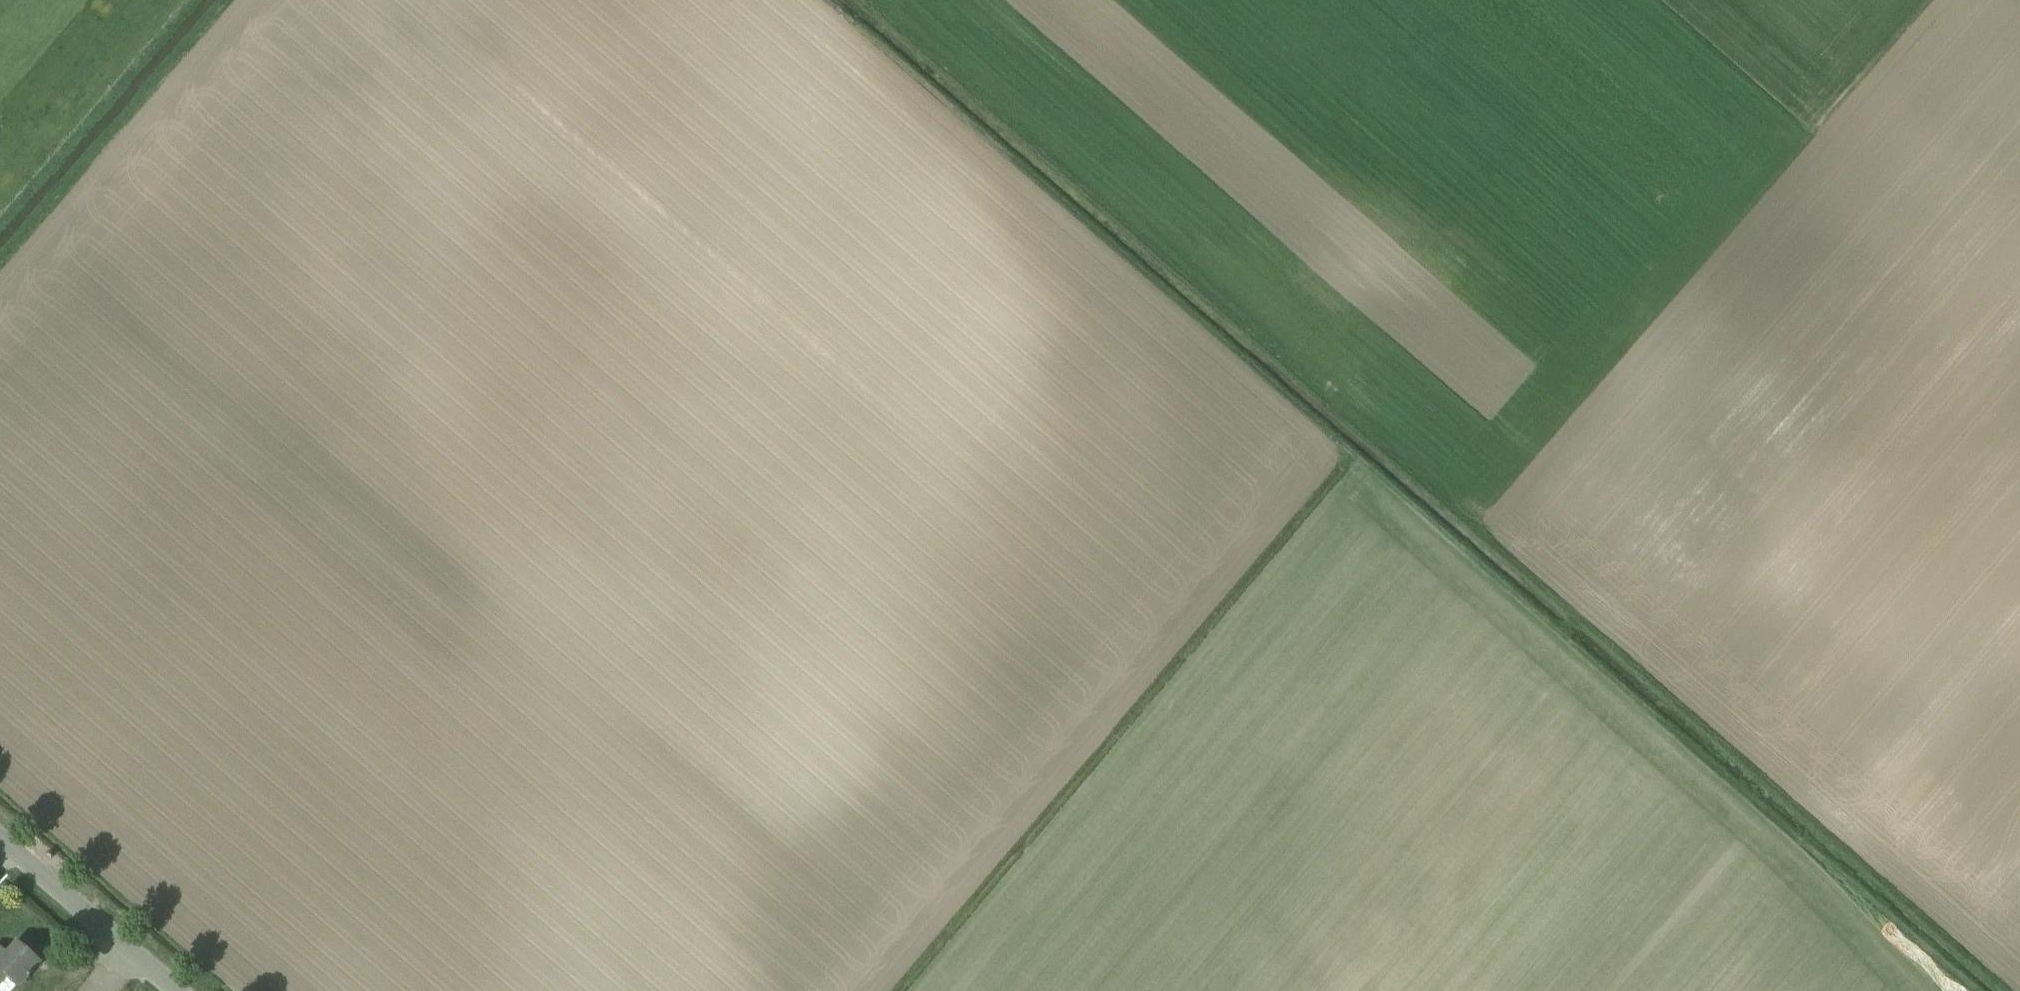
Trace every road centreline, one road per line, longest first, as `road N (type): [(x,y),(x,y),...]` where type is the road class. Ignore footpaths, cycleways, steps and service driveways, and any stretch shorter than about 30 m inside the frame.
road 1 (unclassified): [(183,990),(0,834)]

